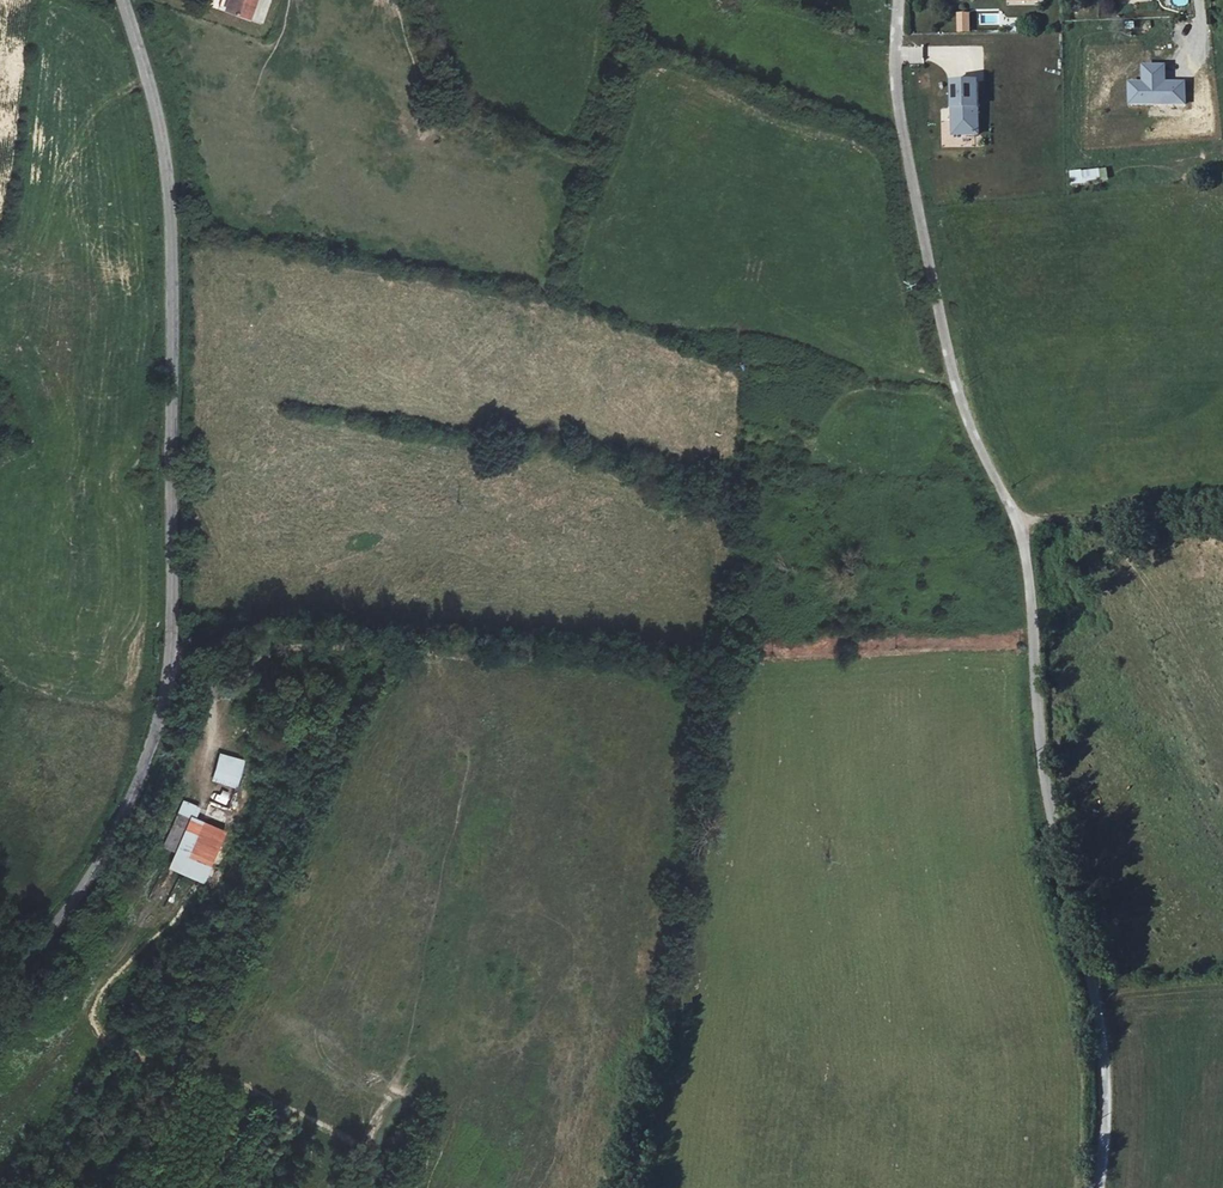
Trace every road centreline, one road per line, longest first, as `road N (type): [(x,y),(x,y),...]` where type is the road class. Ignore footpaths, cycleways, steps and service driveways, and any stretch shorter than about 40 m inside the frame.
road 1 (unclassified): [(896,0),(892,68),(954,379),(964,419),(1025,547),(1062,904),(1093,985),(1104,1042),(1098,1187)]
road 2 (unclassified): [(124,0),(155,97),(170,194),(175,664),(162,740),(88,882),(0,977)]
road 3 (track): [(1222,517),(1016,518)]

